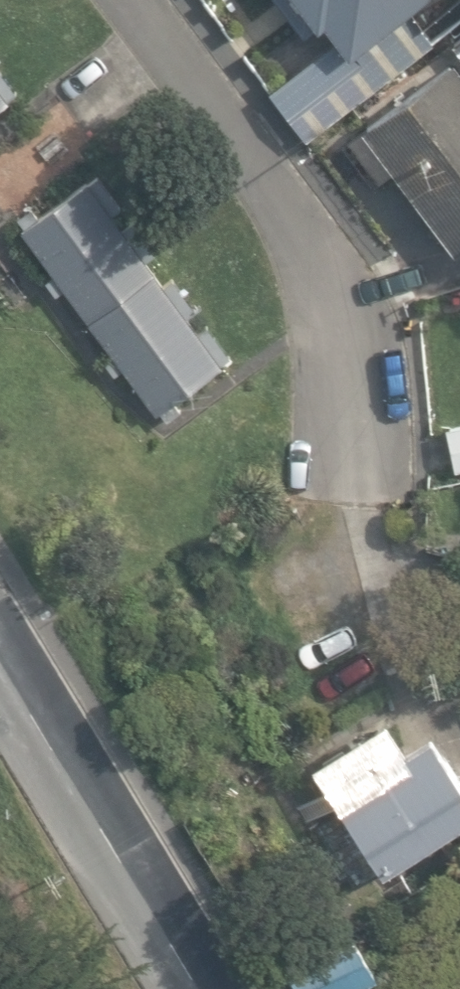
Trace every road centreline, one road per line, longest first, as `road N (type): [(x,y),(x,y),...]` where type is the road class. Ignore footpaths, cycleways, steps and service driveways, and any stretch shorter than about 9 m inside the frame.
road 1 (residential): [(353,495),(352,356),(327,276),(130,0)]
road 2 (residential): [(0,678),(191,988)]
road 3 (residential): [(353,495),(344,604),(324,627),(292,643)]

